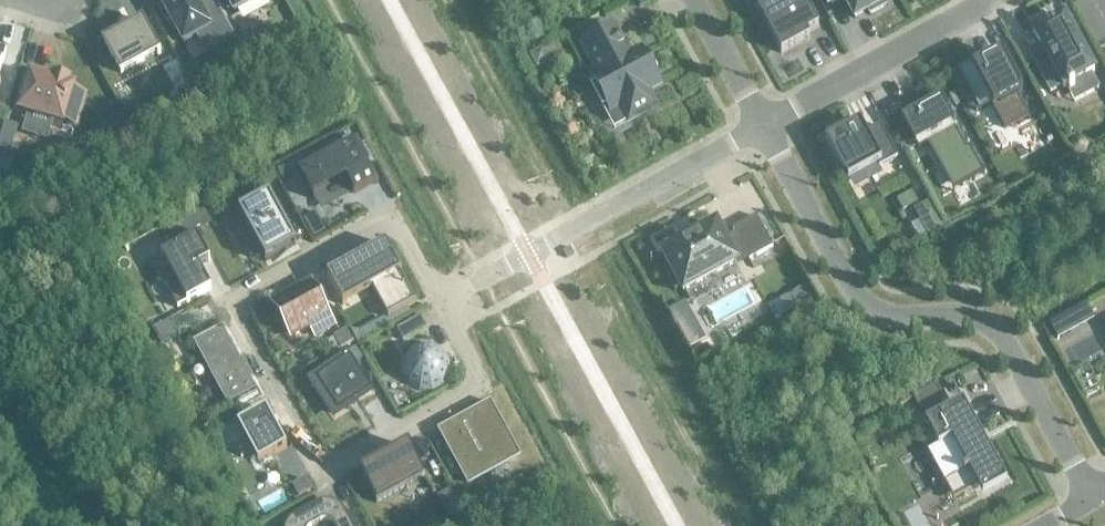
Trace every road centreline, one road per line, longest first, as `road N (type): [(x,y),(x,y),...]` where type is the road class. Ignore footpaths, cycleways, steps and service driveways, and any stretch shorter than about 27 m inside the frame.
road 1 (residential): [(439,305),(391,216),(231,302),(322,471),(482,385)]
road 2 (residential): [(762,124),(857,296),(875,310),(988,320),(1026,372),(1090,496)]
road 3 (residential): [(529,254),(762,124)]
road 4 (residential): [(762,124),(985,0)]
road 5 (residential): [(694,0),(762,124)]

